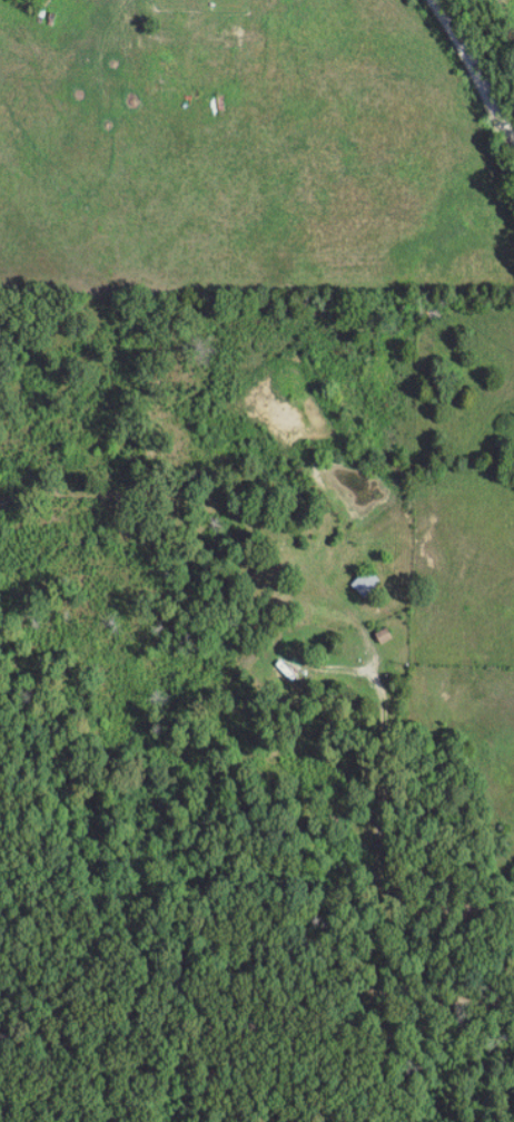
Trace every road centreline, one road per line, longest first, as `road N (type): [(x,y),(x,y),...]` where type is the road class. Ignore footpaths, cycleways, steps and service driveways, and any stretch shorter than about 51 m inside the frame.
road 1 (residential): [(513,905),(403,908),(380,888),(391,723),(384,667),(355,608),(277,555)]
road 2 (residential): [(434,0),(459,30),(513,137)]

